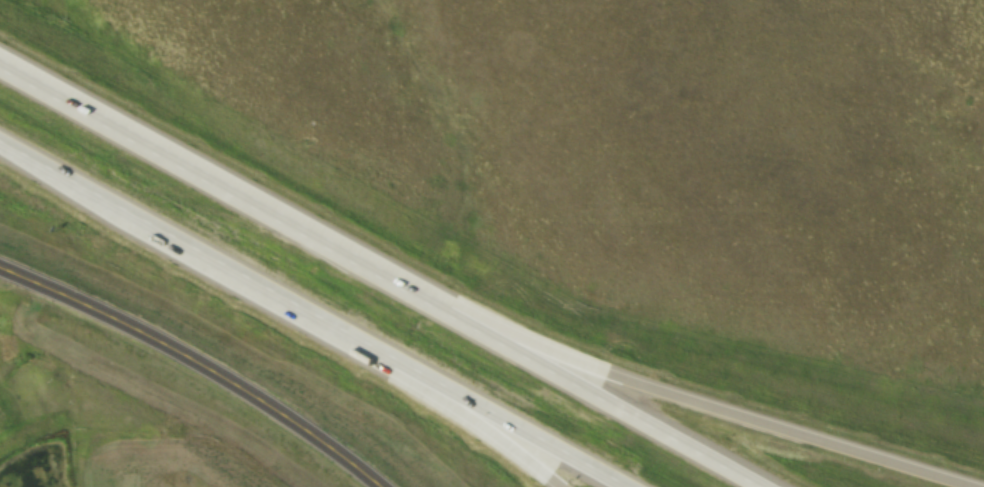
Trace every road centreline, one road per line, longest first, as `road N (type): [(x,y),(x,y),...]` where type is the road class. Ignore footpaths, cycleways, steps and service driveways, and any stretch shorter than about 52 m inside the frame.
road 1 (motorway): [(756,486),(379,274),(0,74)]
road 2 (motorway): [(0,147),(618,486)]
road 3 (motorway): [(953,486),(594,371),(379,274)]
road 4 (secondary): [(0,273),(196,364),(377,486)]
road 5 (motorway): [(280,301),(556,486)]

